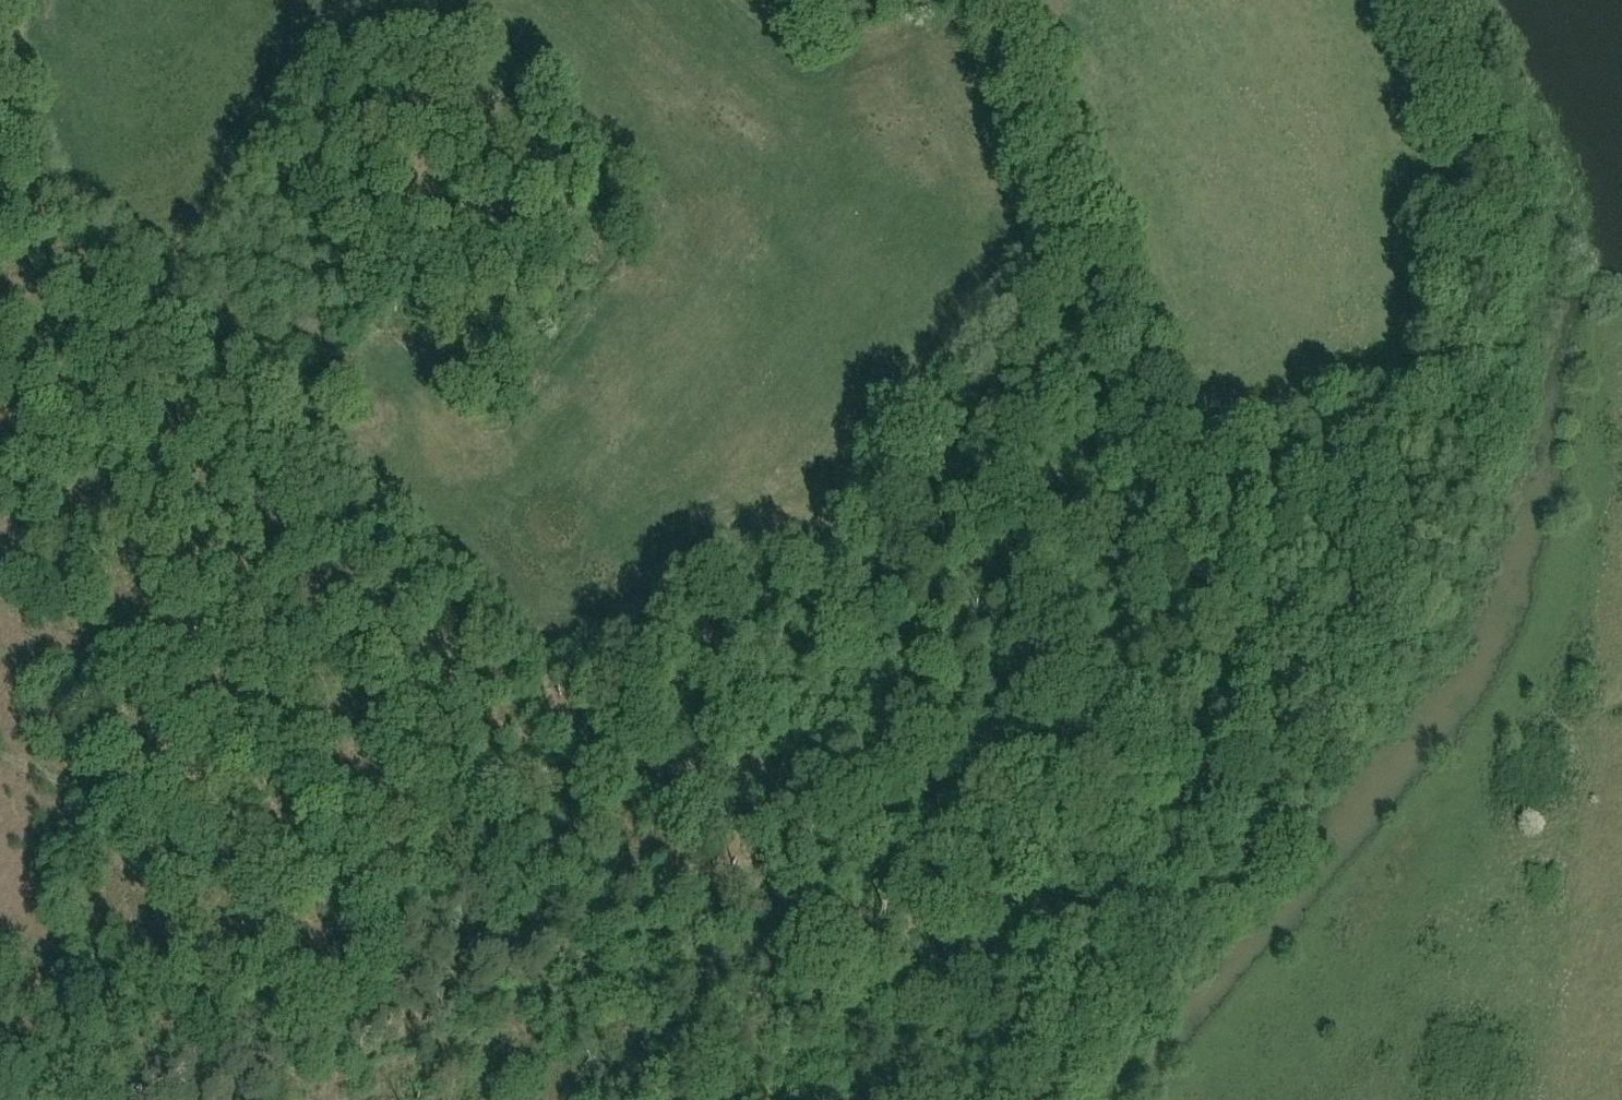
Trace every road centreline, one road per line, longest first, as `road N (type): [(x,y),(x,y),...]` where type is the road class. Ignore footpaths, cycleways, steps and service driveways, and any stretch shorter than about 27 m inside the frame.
road 1 (track): [(1190,909),(747,759),(438,797),(305,829),(58,781),(0,753)]
road 2 (track): [(972,0),(1003,79),(1145,364),(1205,571),(1216,709),(1214,866),(1190,909)]
road 3 (track): [(1034,1099),(1190,909)]

